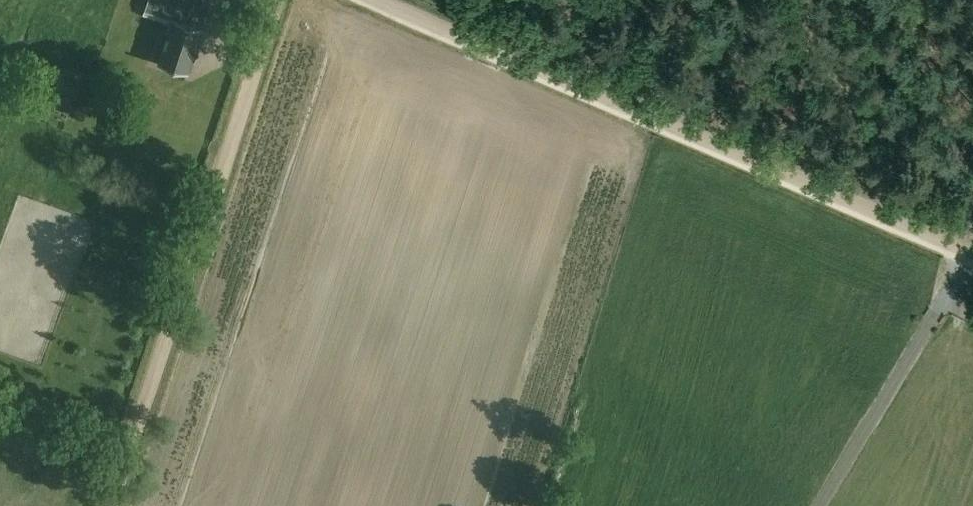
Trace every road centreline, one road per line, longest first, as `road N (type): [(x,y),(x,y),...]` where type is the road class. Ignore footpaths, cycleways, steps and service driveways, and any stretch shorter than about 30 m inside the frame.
road 1 (track): [(972,254),(367,0)]
road 2 (track): [(106,505),(264,0)]

